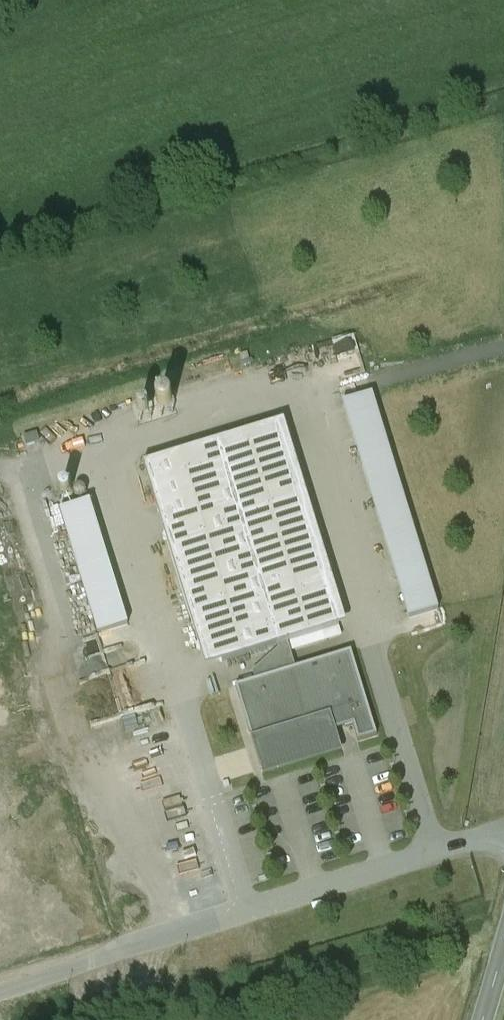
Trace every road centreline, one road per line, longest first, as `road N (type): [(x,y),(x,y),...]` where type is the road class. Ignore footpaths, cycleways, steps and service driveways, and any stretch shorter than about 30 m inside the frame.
road 1 (track): [(503,938),(459,935),(197,1019)]

